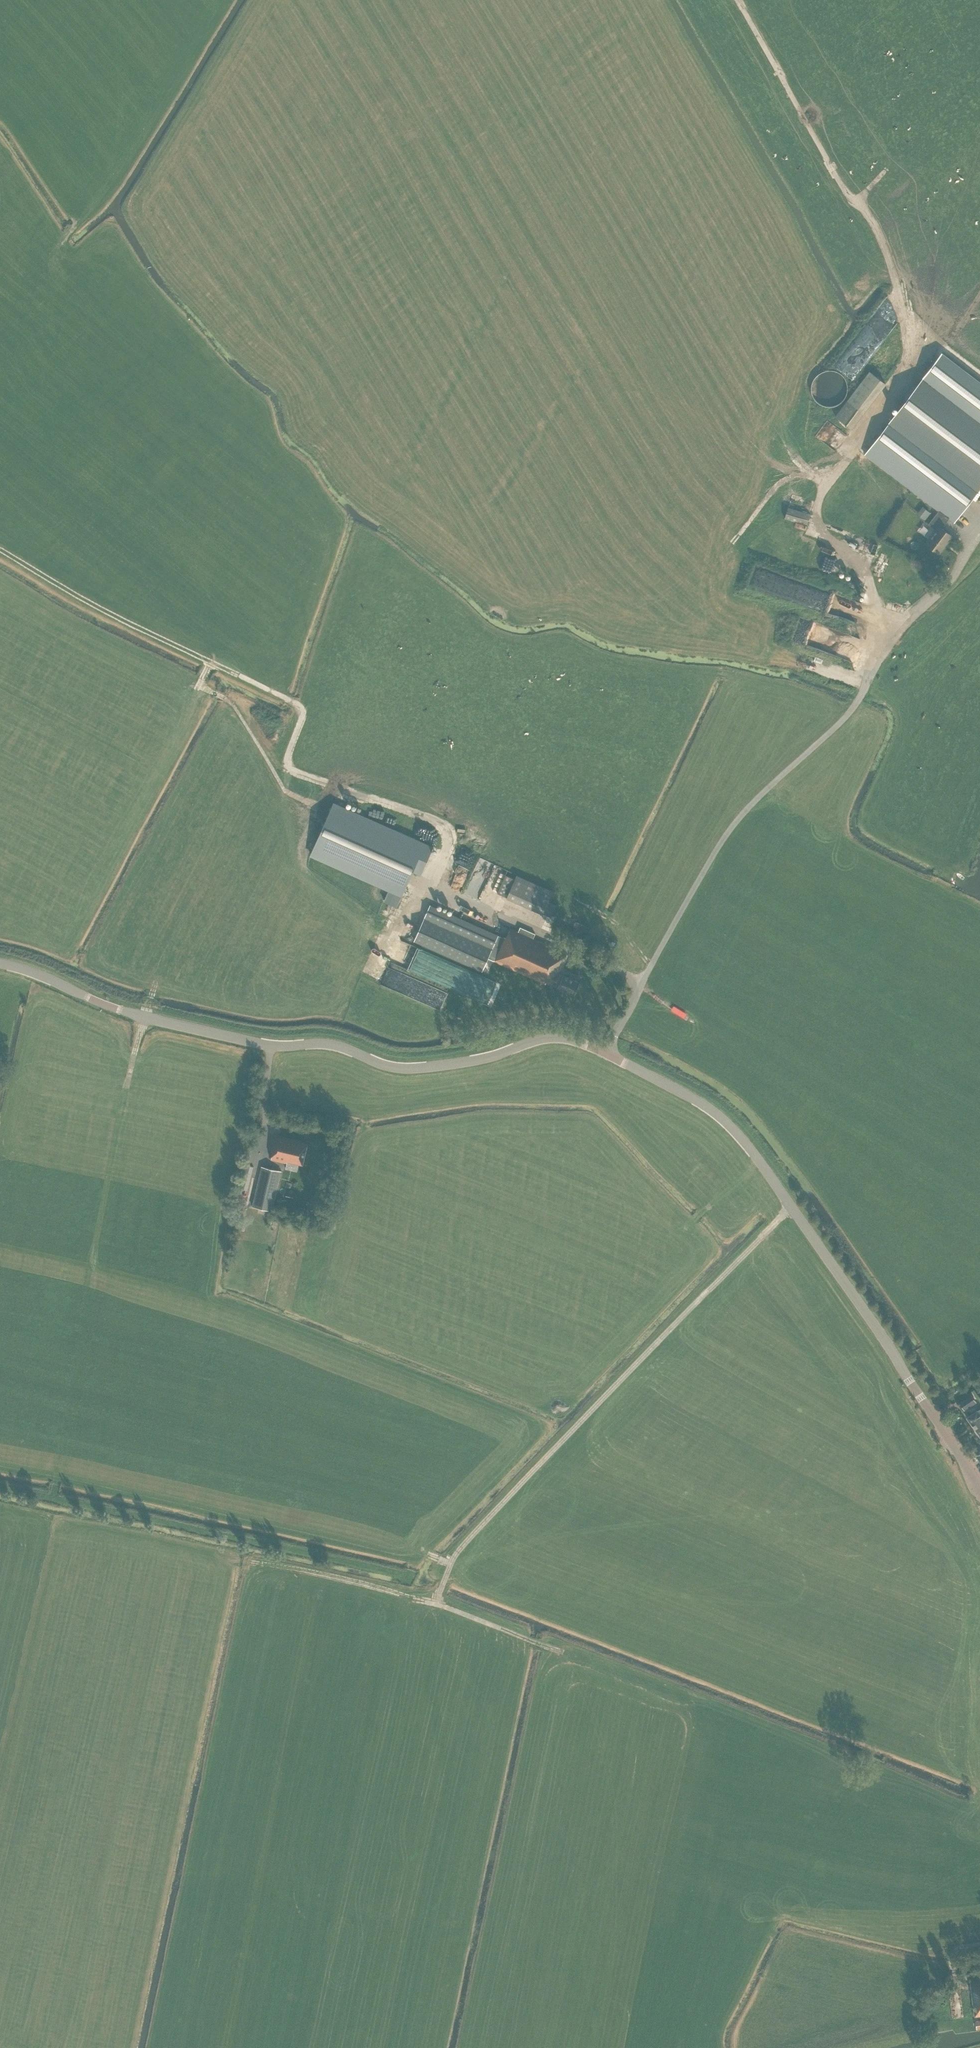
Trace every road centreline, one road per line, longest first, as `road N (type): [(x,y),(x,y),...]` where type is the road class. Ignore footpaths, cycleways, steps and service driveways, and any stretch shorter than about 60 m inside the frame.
road 1 (tertiary): [(979,1485),(748,1147),(677,1090),(555,1037),(430,1066),(392,1066),(317,1044),(272,1046),(143,1016),(0,962)]
road 2 (track): [(899,633),(878,611),(866,572),(823,531),(816,508),(824,486),(913,371),(889,251),(840,183),(738,0)]
road 3 (track): [(431,881),(447,845),(446,830),(434,820),(287,768),(303,717),(298,705),(0,549)]
road 4 (track): [(792,1205),(454,1556),(437,1604)]
road 5 (track): [(260,1564),(437,1604),(561,1652)]

